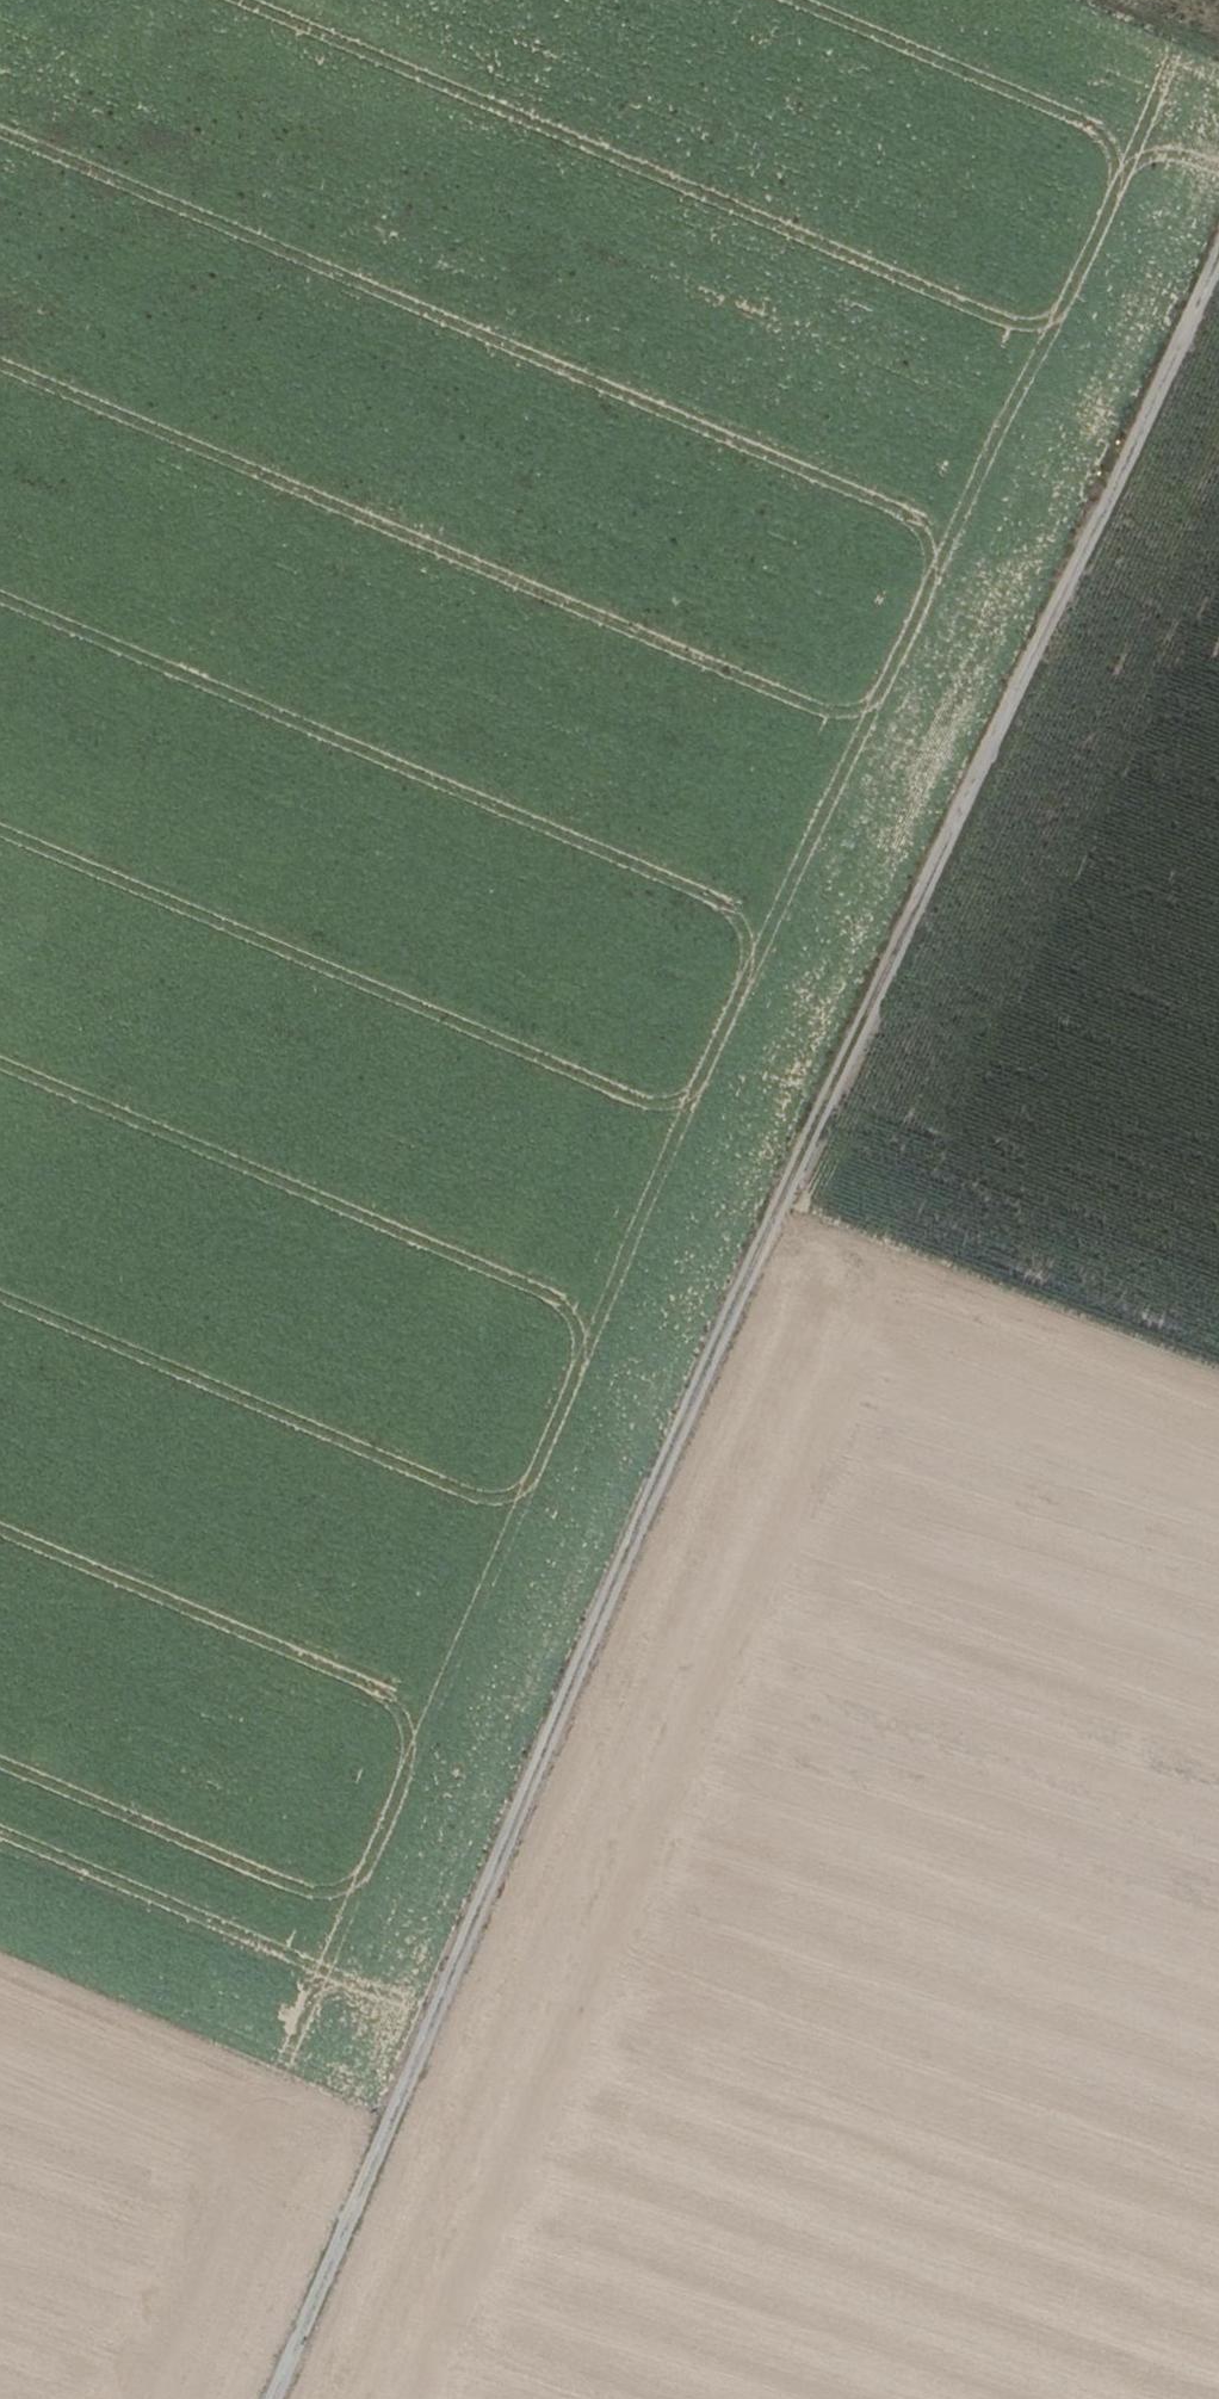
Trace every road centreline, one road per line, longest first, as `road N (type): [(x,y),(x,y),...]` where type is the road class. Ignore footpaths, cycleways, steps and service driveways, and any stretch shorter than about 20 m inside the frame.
road 1 (track): [(300,2398),(824,1172),(1218,306)]

